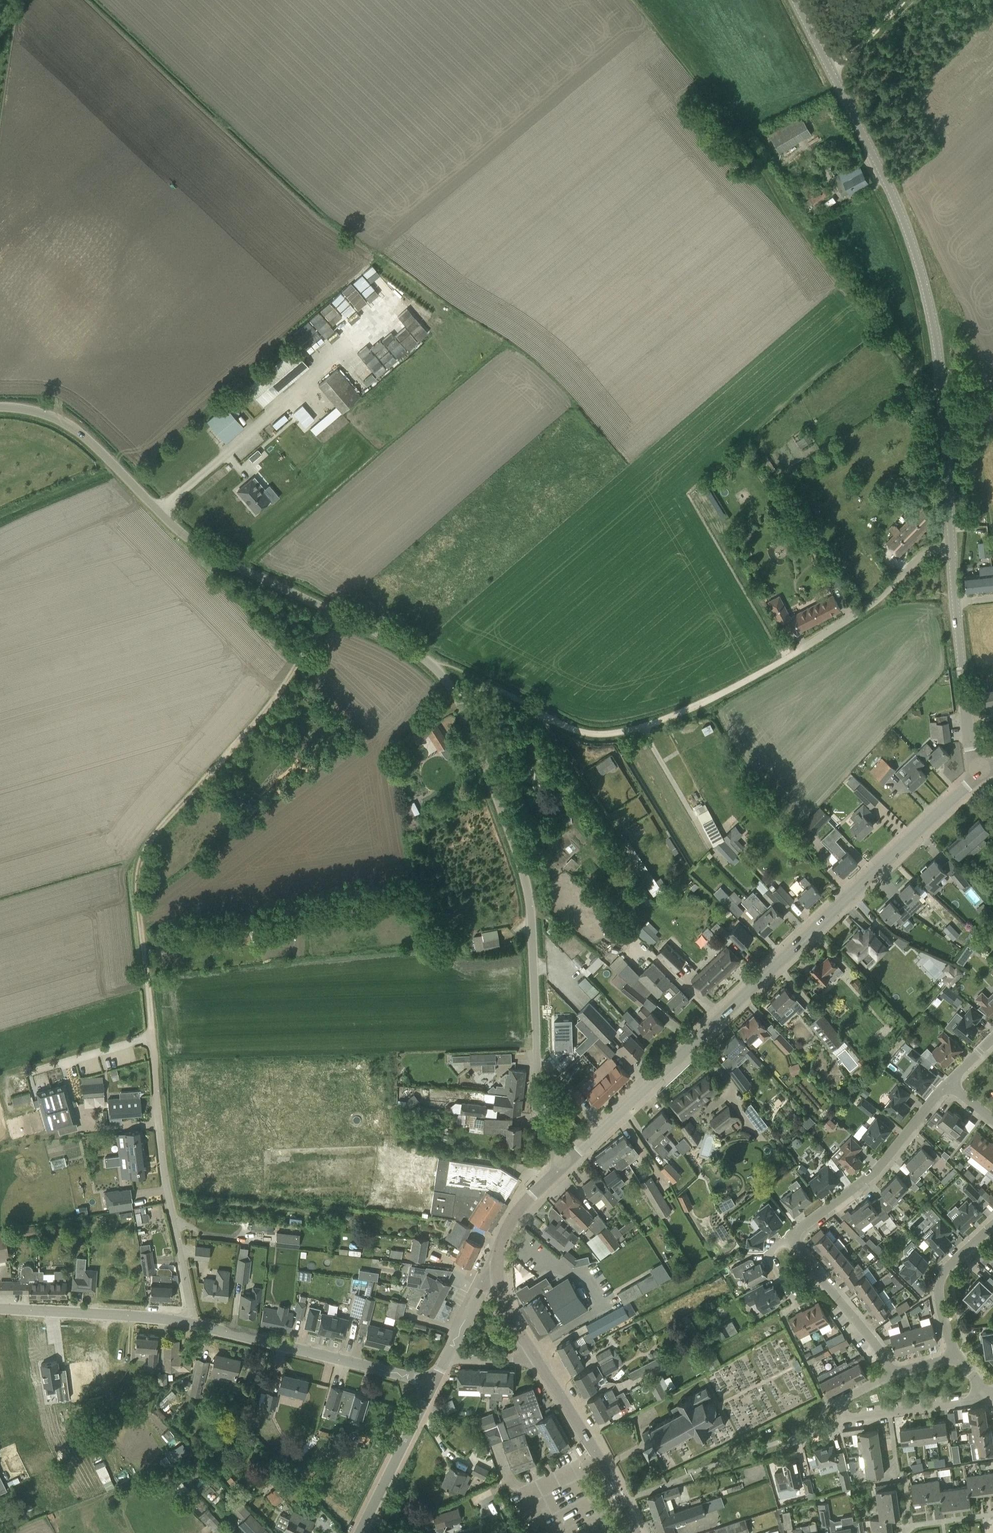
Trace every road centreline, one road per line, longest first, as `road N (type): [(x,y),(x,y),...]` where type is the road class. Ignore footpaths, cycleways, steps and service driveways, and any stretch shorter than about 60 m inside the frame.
road 1 (tertiary): [(564,1164),(979,775)]
road 2 (unclassified): [(462,709),(432,661),(216,558),(73,426),(0,406)]
road 3 (track): [(636,0),(718,103),(794,221),(908,363),(940,389)]
road 4 (track): [(325,609),(273,700),(152,833),(137,862),(153,1038)]
road 5 (tertiary): [(946,449),(919,265),(795,0)]
road 6 (unclassified): [(462,709),(523,873),(537,1126),(564,1164)]
road 7 (residential): [(161,1139),(500,1169),(544,1183)]
road 8 (unclassified): [(685,712),(864,610),(921,554),(951,549)]
road 9 (residential): [(433,1382),(190,1323)]
road 10 (tertiary): [(979,775),(951,549)]
road 11 (residential): [(791,1240),(870,1174),(949,1084)]
road 12 (track): [(487,686),(585,732),(622,733),(685,712)]
road 13 (tertiary): [(637,1532),(533,1352)]
road 14 (unclassified): [(0,1307),(190,1323)]
road 15 (unclassified): [(190,1323),(161,1139)]
road 16 (tertiary): [(359,1532),(433,1382)]
road 17 (residential): [(958,1356),(938,1304),(941,1277),(992,1225)]
road 18 (residential): [(844,1420),(989,1393)]

